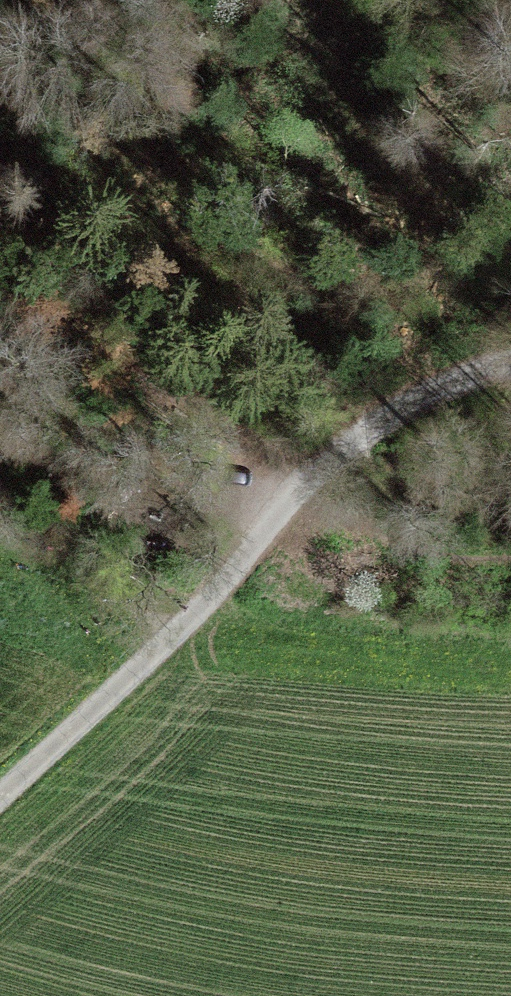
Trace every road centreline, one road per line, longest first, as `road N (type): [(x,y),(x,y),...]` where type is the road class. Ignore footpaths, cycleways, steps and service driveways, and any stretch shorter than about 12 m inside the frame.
road 1 (track): [(0,397),(289,509),(510,539)]
road 2 (unclassified): [(0,805),(176,633),(281,515)]
road 3 (track): [(281,515),(478,365),(510,358)]

